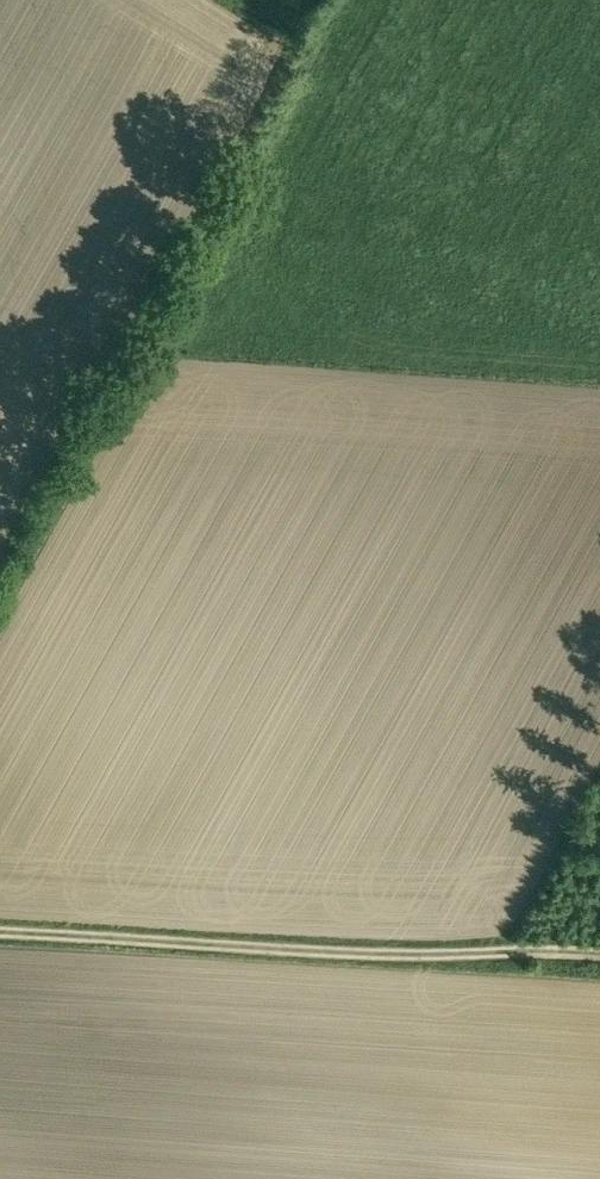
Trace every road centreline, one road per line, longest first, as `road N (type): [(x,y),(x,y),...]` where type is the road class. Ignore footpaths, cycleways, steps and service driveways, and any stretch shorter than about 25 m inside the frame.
road 1 (track): [(599,962),(0,941)]

